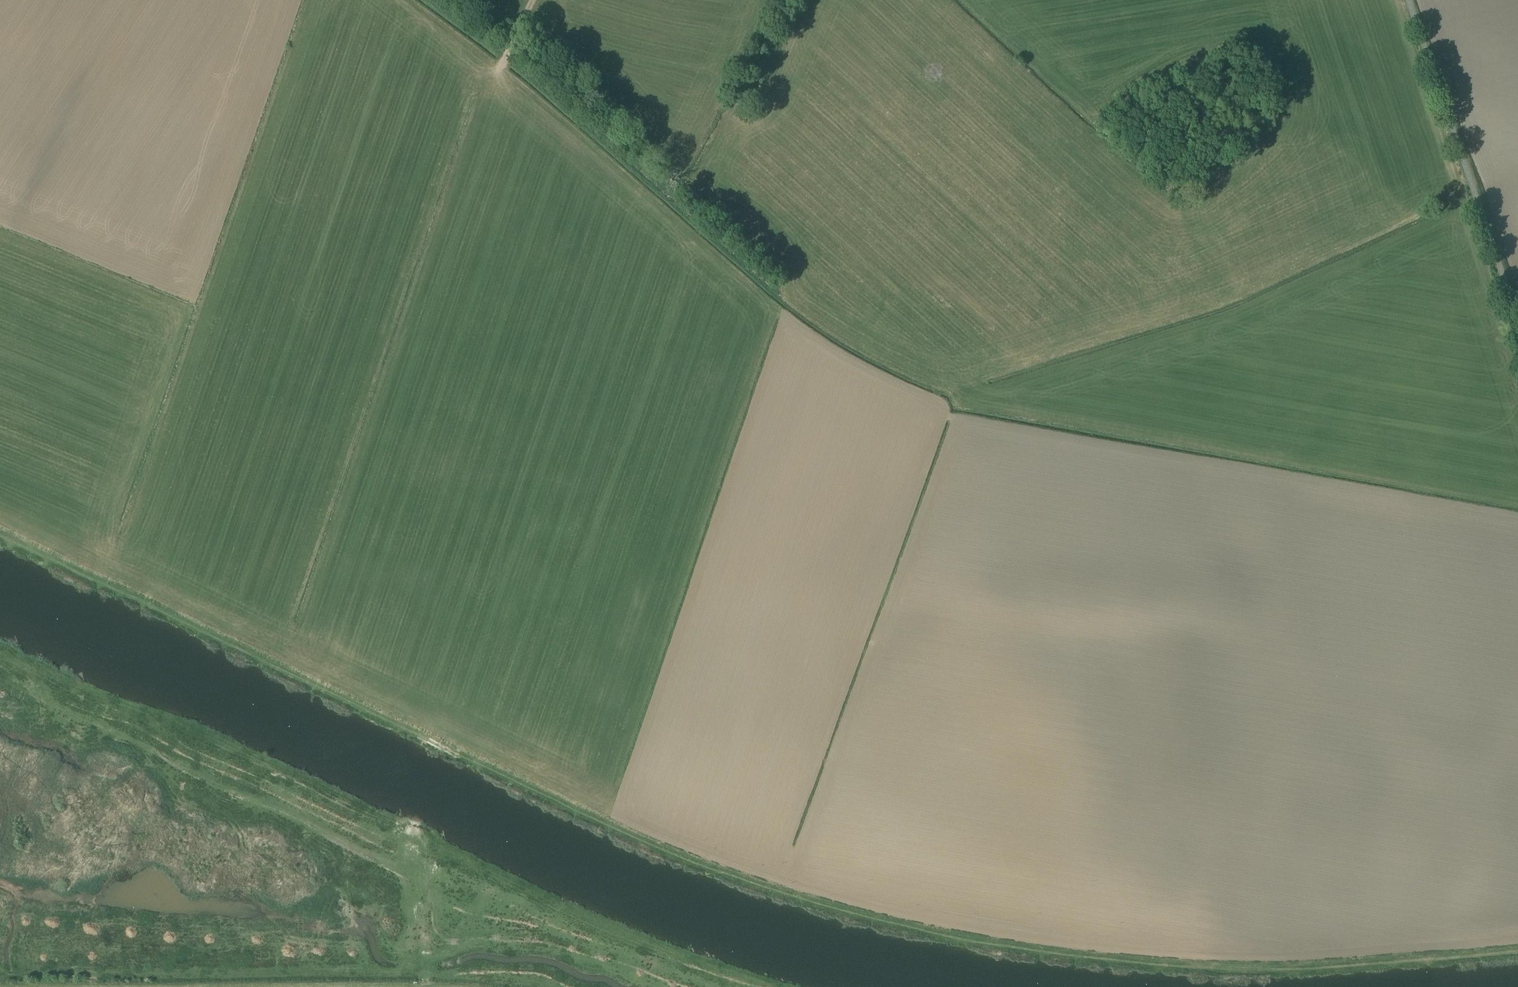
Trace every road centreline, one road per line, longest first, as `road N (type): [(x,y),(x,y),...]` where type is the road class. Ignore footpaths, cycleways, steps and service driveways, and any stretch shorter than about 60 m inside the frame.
road 1 (track): [(0,533),(596,823),(863,916),(1050,954),(1265,968),(1517,951)]

